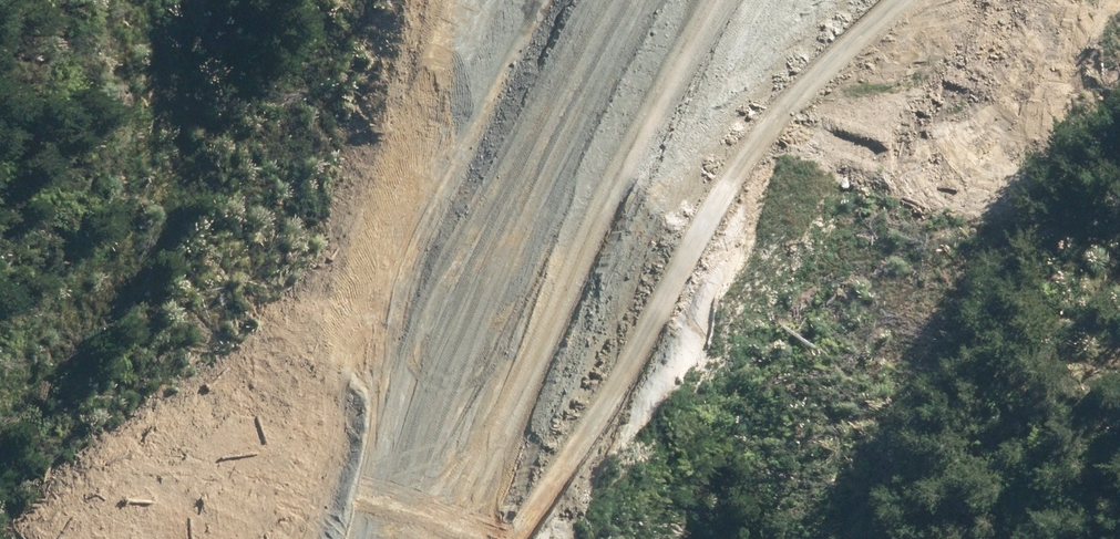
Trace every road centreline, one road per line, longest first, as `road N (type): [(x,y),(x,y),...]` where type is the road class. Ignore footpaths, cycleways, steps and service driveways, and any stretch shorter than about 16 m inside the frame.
road 1 (track): [(65,538),(121,455),(240,315),(386,234),(550,201),(694,81),(749,0)]
road 2 (trunk): [(352,538),(440,318),(590,0)]
road 3 (trunk): [(642,0),(494,315),(408,538)]

